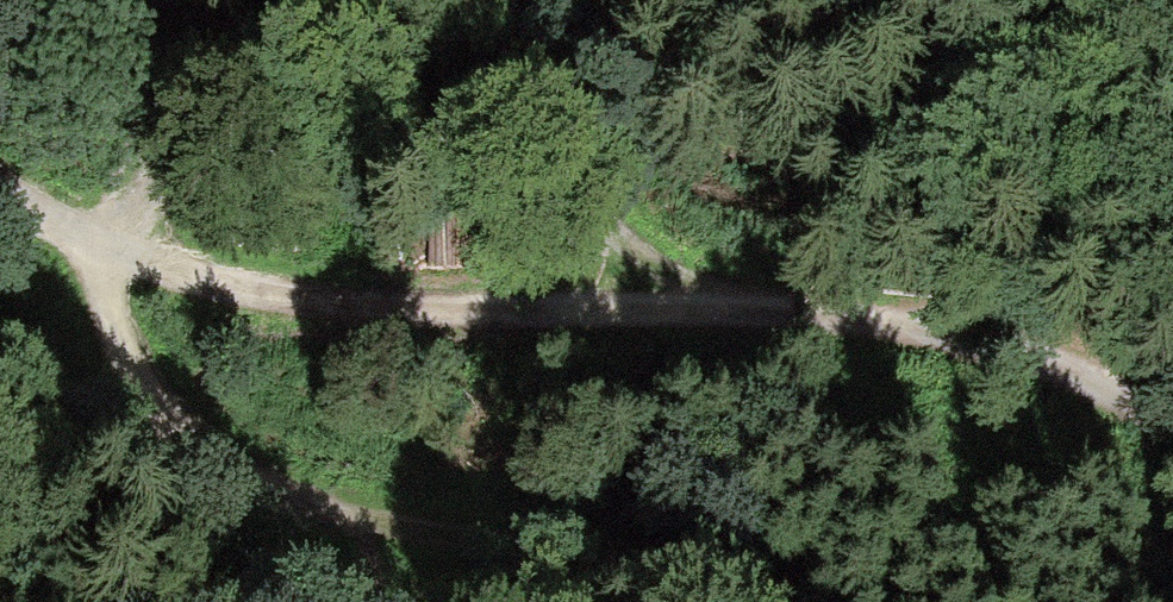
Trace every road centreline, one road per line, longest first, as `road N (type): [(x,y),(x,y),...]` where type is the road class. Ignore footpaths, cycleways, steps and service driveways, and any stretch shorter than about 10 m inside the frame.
road 1 (track): [(0,194),(85,258),(322,311),(727,307),(987,335),(1172,431)]
road 2 (track): [(85,258),(139,141),(207,78),(291,54),(397,54),(466,84),(621,208),(727,307)]
road 3 (track): [(691,601),(638,575),(451,526),(238,493)]
road 4 (track): [(238,493),(180,462),(118,410),(83,340),(85,258)]

